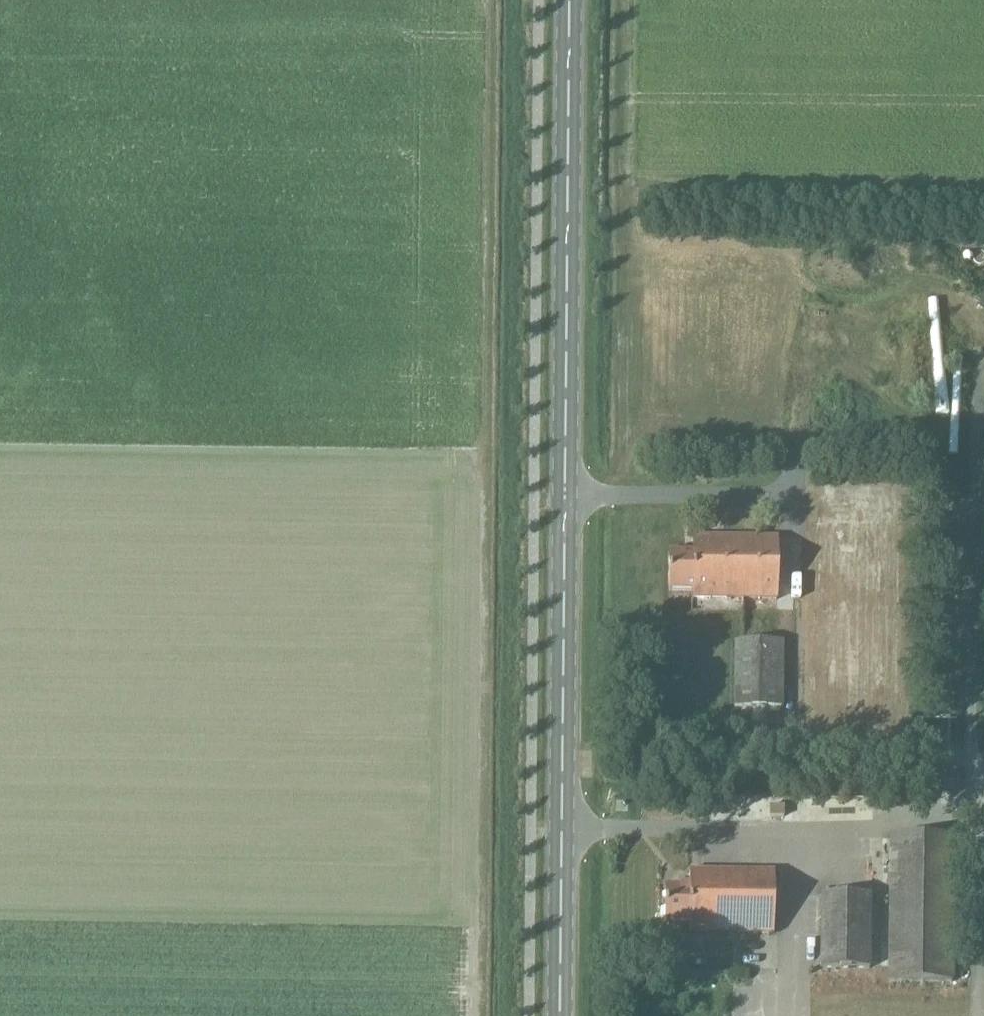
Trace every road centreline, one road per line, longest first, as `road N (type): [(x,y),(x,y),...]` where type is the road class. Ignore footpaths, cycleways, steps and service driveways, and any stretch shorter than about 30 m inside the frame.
road 1 (secondary): [(560,1015),(569,0)]

